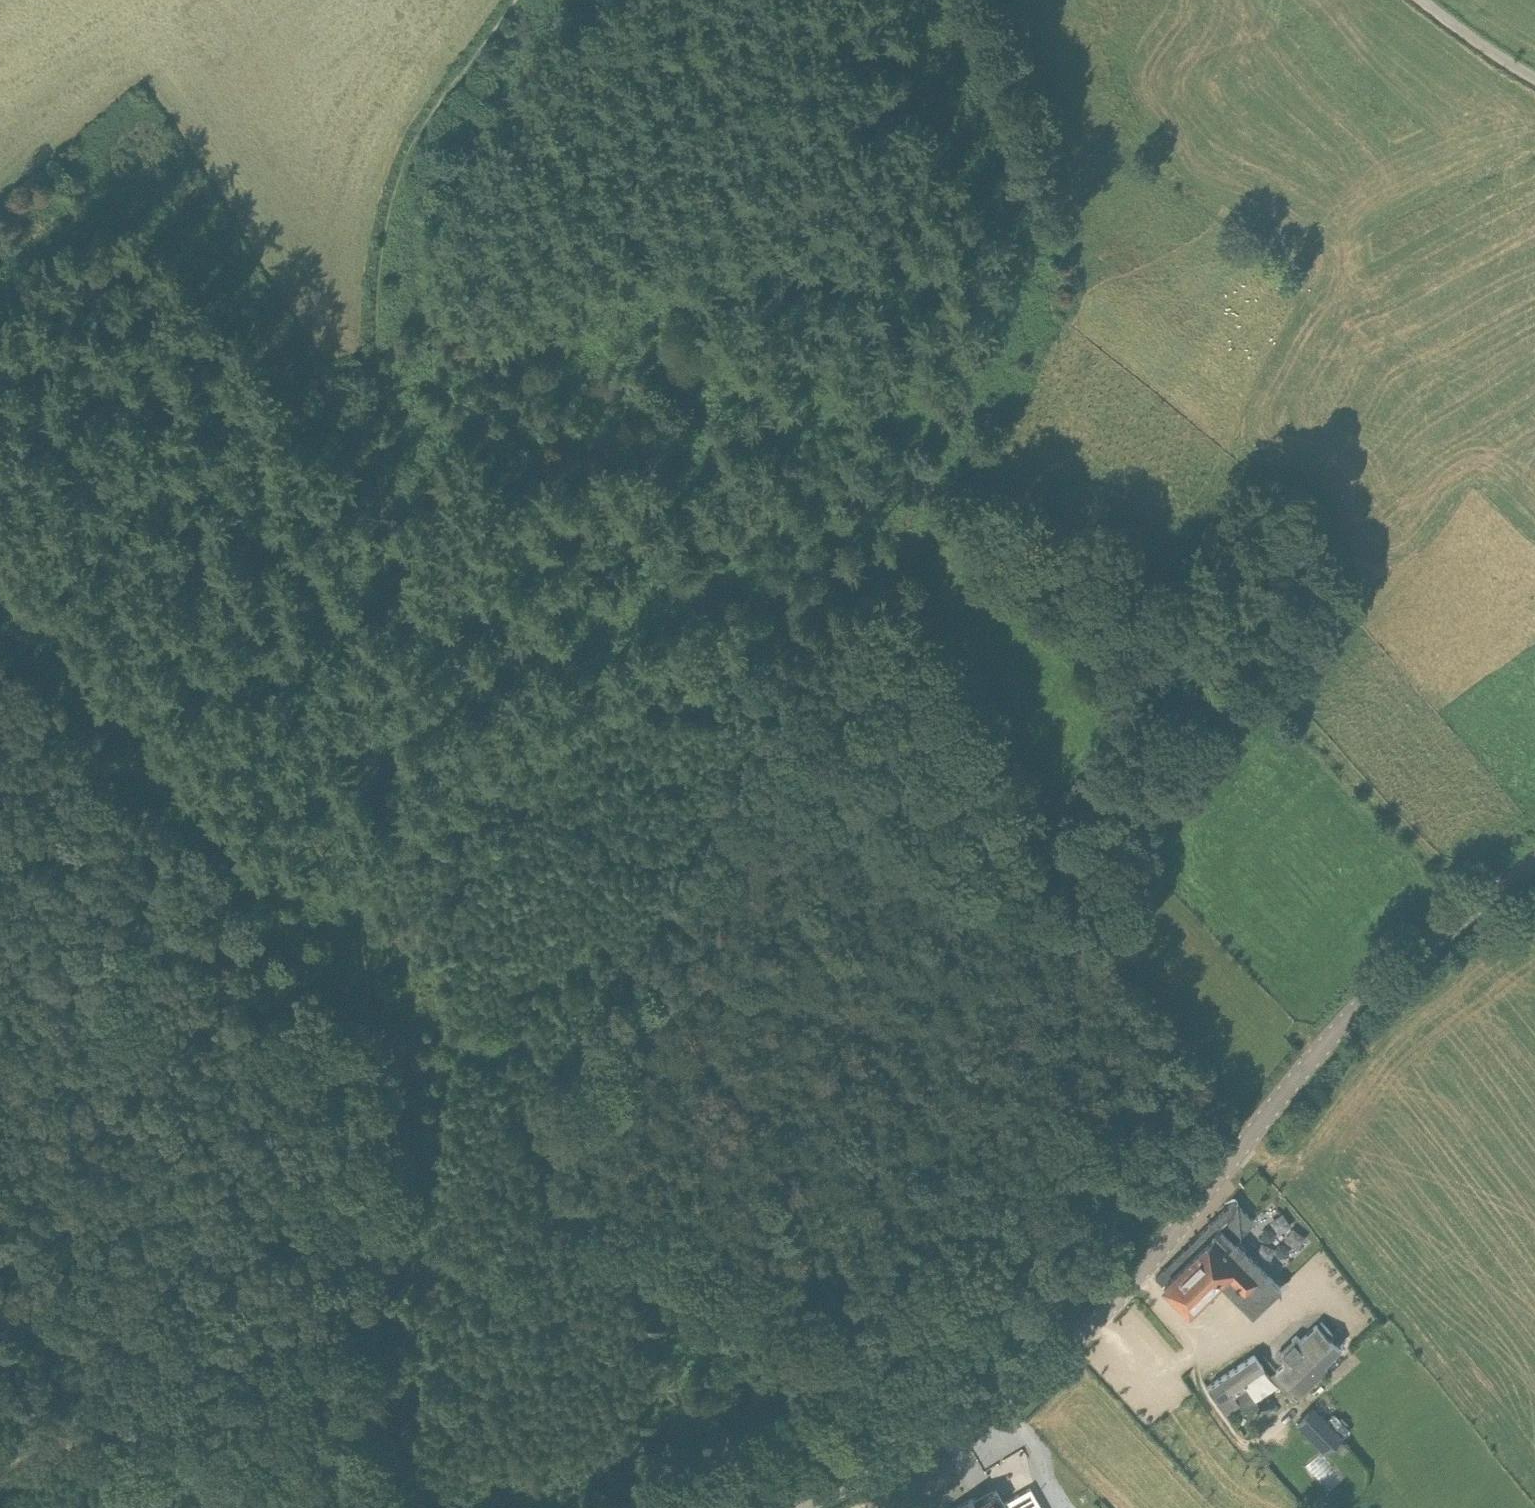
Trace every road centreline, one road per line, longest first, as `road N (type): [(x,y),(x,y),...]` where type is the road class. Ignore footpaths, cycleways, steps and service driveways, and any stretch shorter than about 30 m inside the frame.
road 1 (track): [(401,1507),(372,1458),(364,1415),(396,1202),(388,1088),(366,954),(364,869),(381,533),(383,250),(407,168),(433,121),(518,0)]
road 2 (unclassified): [(792,1507),(944,1436),(1044,1368),(1137,1279),(1358,1008),(1534,863)]
road 3 (track): [(902,1459),(914,1379),(903,1308),(909,1211),(979,1112),(1053,953),(1067,882),(1052,821)]
road 4 (track): [(1534,77),(1422,0)]

